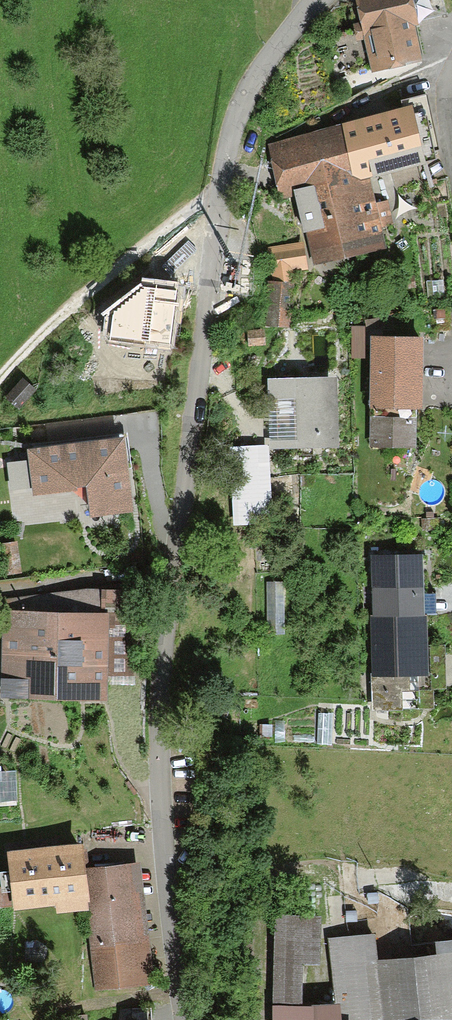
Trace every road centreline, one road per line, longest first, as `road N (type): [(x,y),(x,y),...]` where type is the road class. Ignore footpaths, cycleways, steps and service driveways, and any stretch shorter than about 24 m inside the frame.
road 1 (residential): [(186,1019),(159,734),(195,356),(227,125),(312,0)]
road 2 (track): [(0,375),(41,329),(221,181)]

